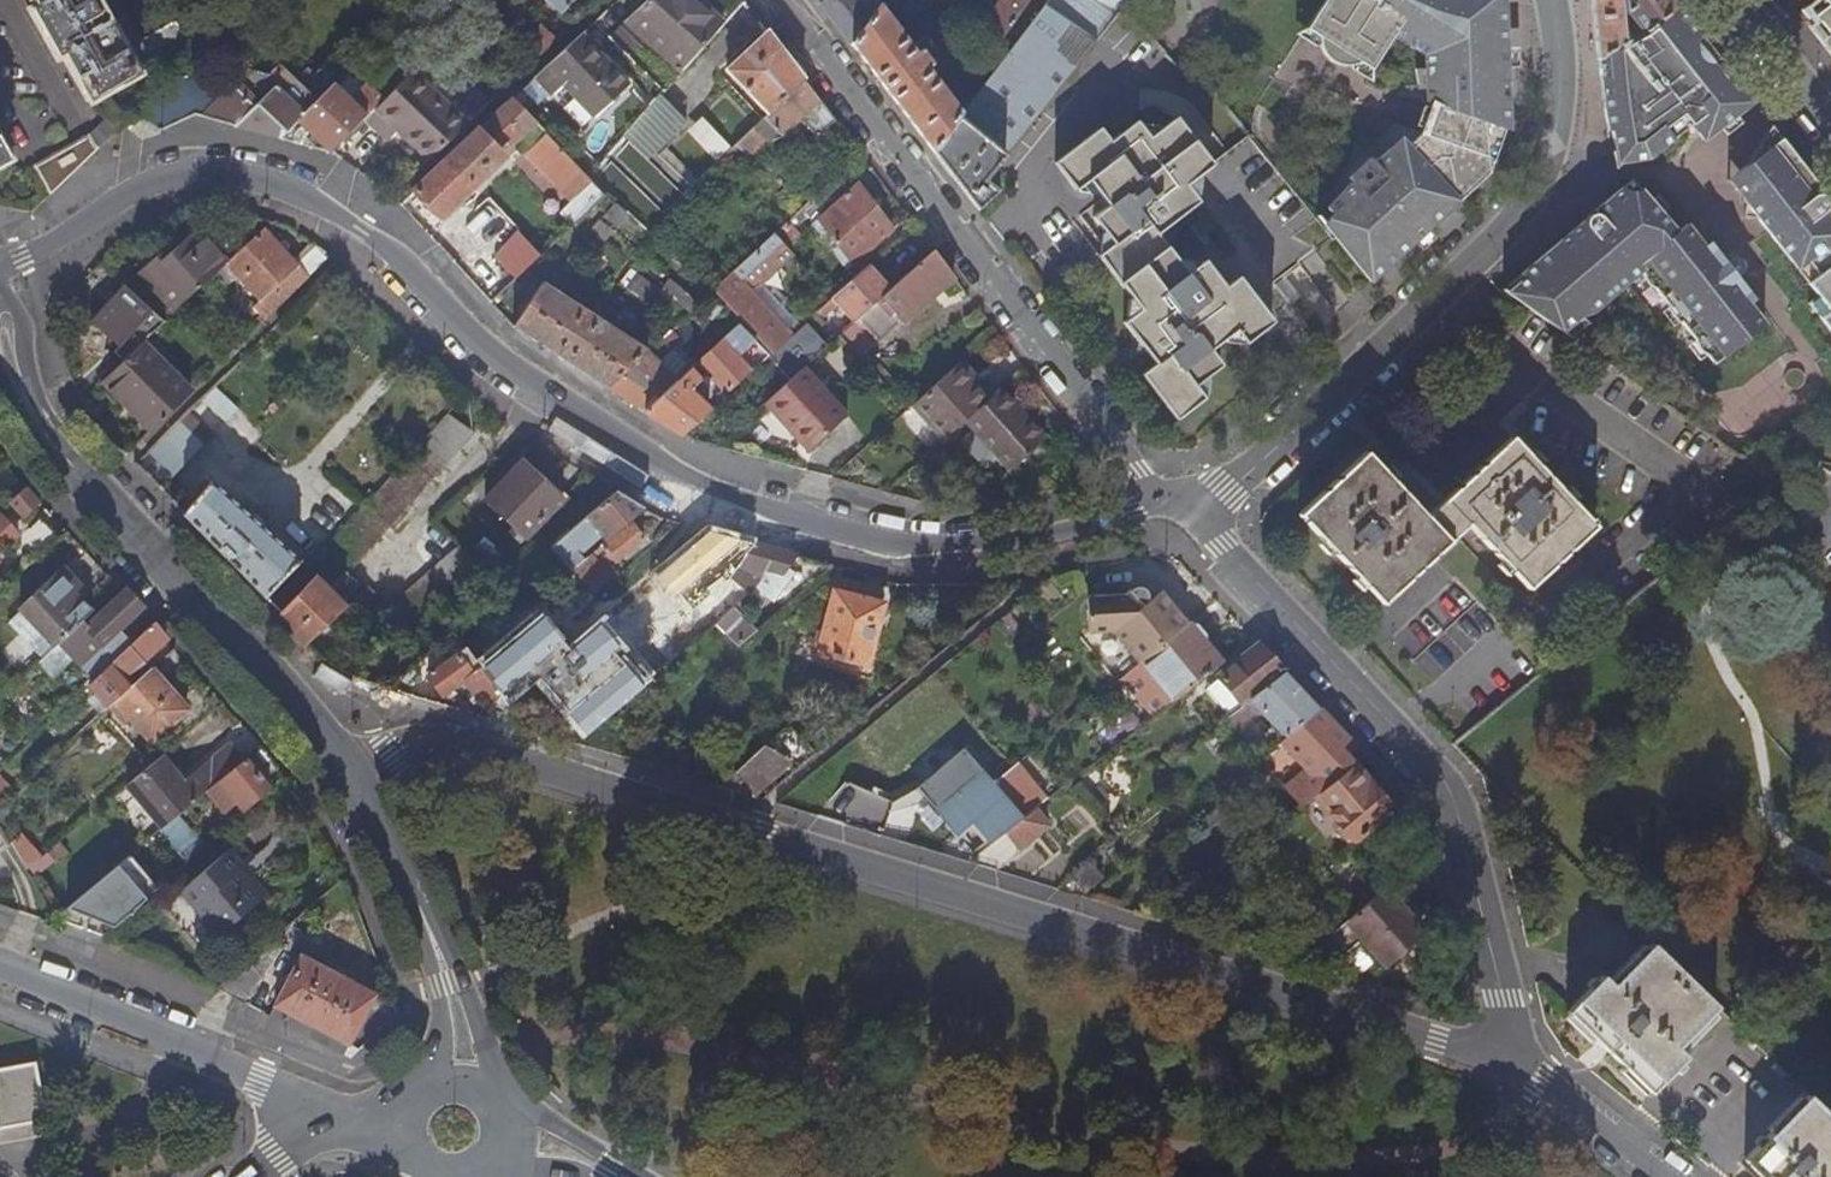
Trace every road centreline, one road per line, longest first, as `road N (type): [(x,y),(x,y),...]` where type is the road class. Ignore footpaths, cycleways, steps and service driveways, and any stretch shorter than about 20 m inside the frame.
road 1 (residential): [(1171,504),(1023,540),(893,546),(798,521),(671,469),(499,360),(362,233),(288,190),(224,174),(179,176),(143,189),(0,267)]
road 2 (residential): [(343,774),(425,741),(1368,1010),(1506,1060)]
road 3 (residential): [(1552,0),(1568,65),(1568,145),(1546,200),(1223,490),(1171,504)]
road 4 (residential): [(1171,504),(1222,545),(1450,793),(1503,1000),(1506,1060)]
road 5 (residential): [(1171,504),(782,0)]
road 6 (secondary): [(343,774),(95,494),(42,423),(0,331)]
road 7 (secondary): [(0,970),(259,1078),(351,1128)]
road 8 (secondary): [(465,1081),(454,984),(343,774)]
road 9 (residential): [(1506,1060),(1658,1176)]
road 10 (tertiary): [(1735,0),(1830,122)]

